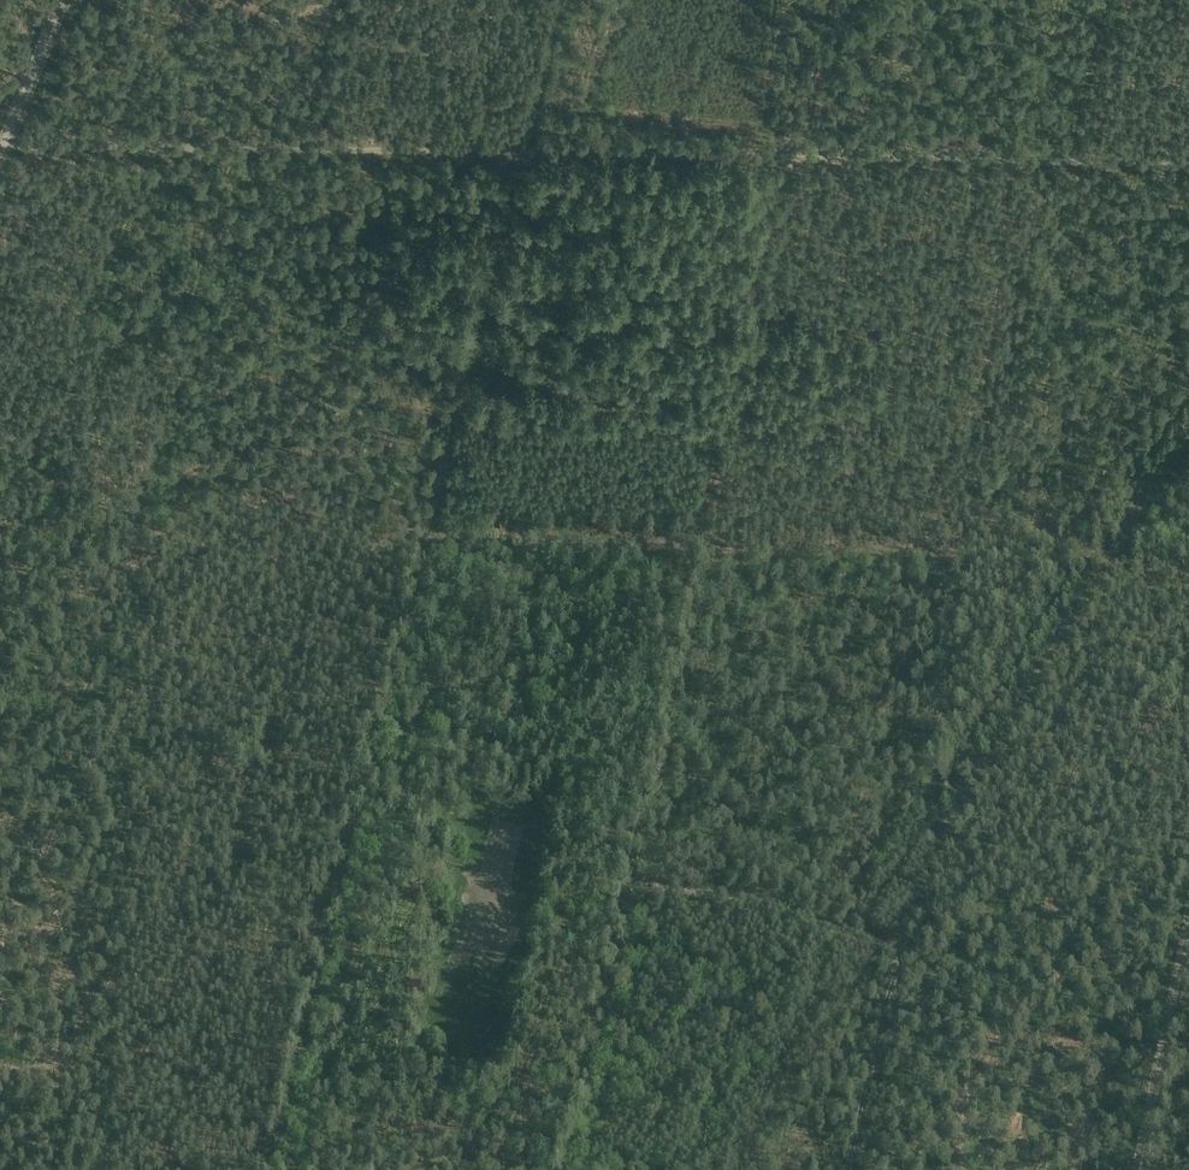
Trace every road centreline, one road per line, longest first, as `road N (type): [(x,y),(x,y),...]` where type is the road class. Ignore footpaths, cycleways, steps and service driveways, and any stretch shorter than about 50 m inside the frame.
road 1 (track): [(0,145),(1188,163)]
road 2 (track): [(1188,926),(1136,1169)]
road 3 (track): [(0,159),(64,0)]

